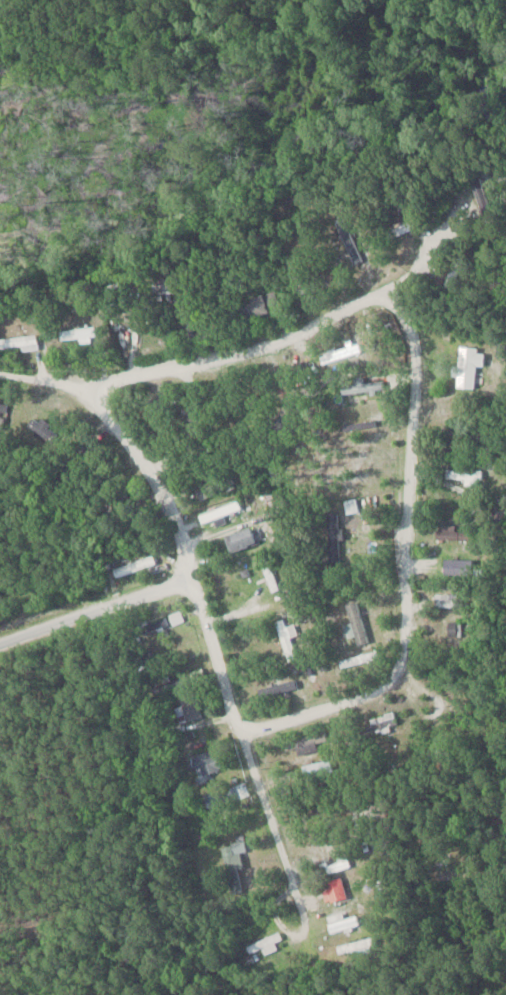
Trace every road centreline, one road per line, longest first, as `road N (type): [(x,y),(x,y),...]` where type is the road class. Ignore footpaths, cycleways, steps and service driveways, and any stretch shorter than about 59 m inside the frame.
road 1 (residential): [(505,853),(426,889),(412,974),(325,980),(159,473),(78,383)]
road 2 (residential): [(242,732),(379,691),(403,665),(407,457),(419,364),(411,324),(381,286)]
road 3 (residential): [(465,233),(286,335),(134,381),(0,378)]
road 4 (residential): [(0,645),(193,578)]

